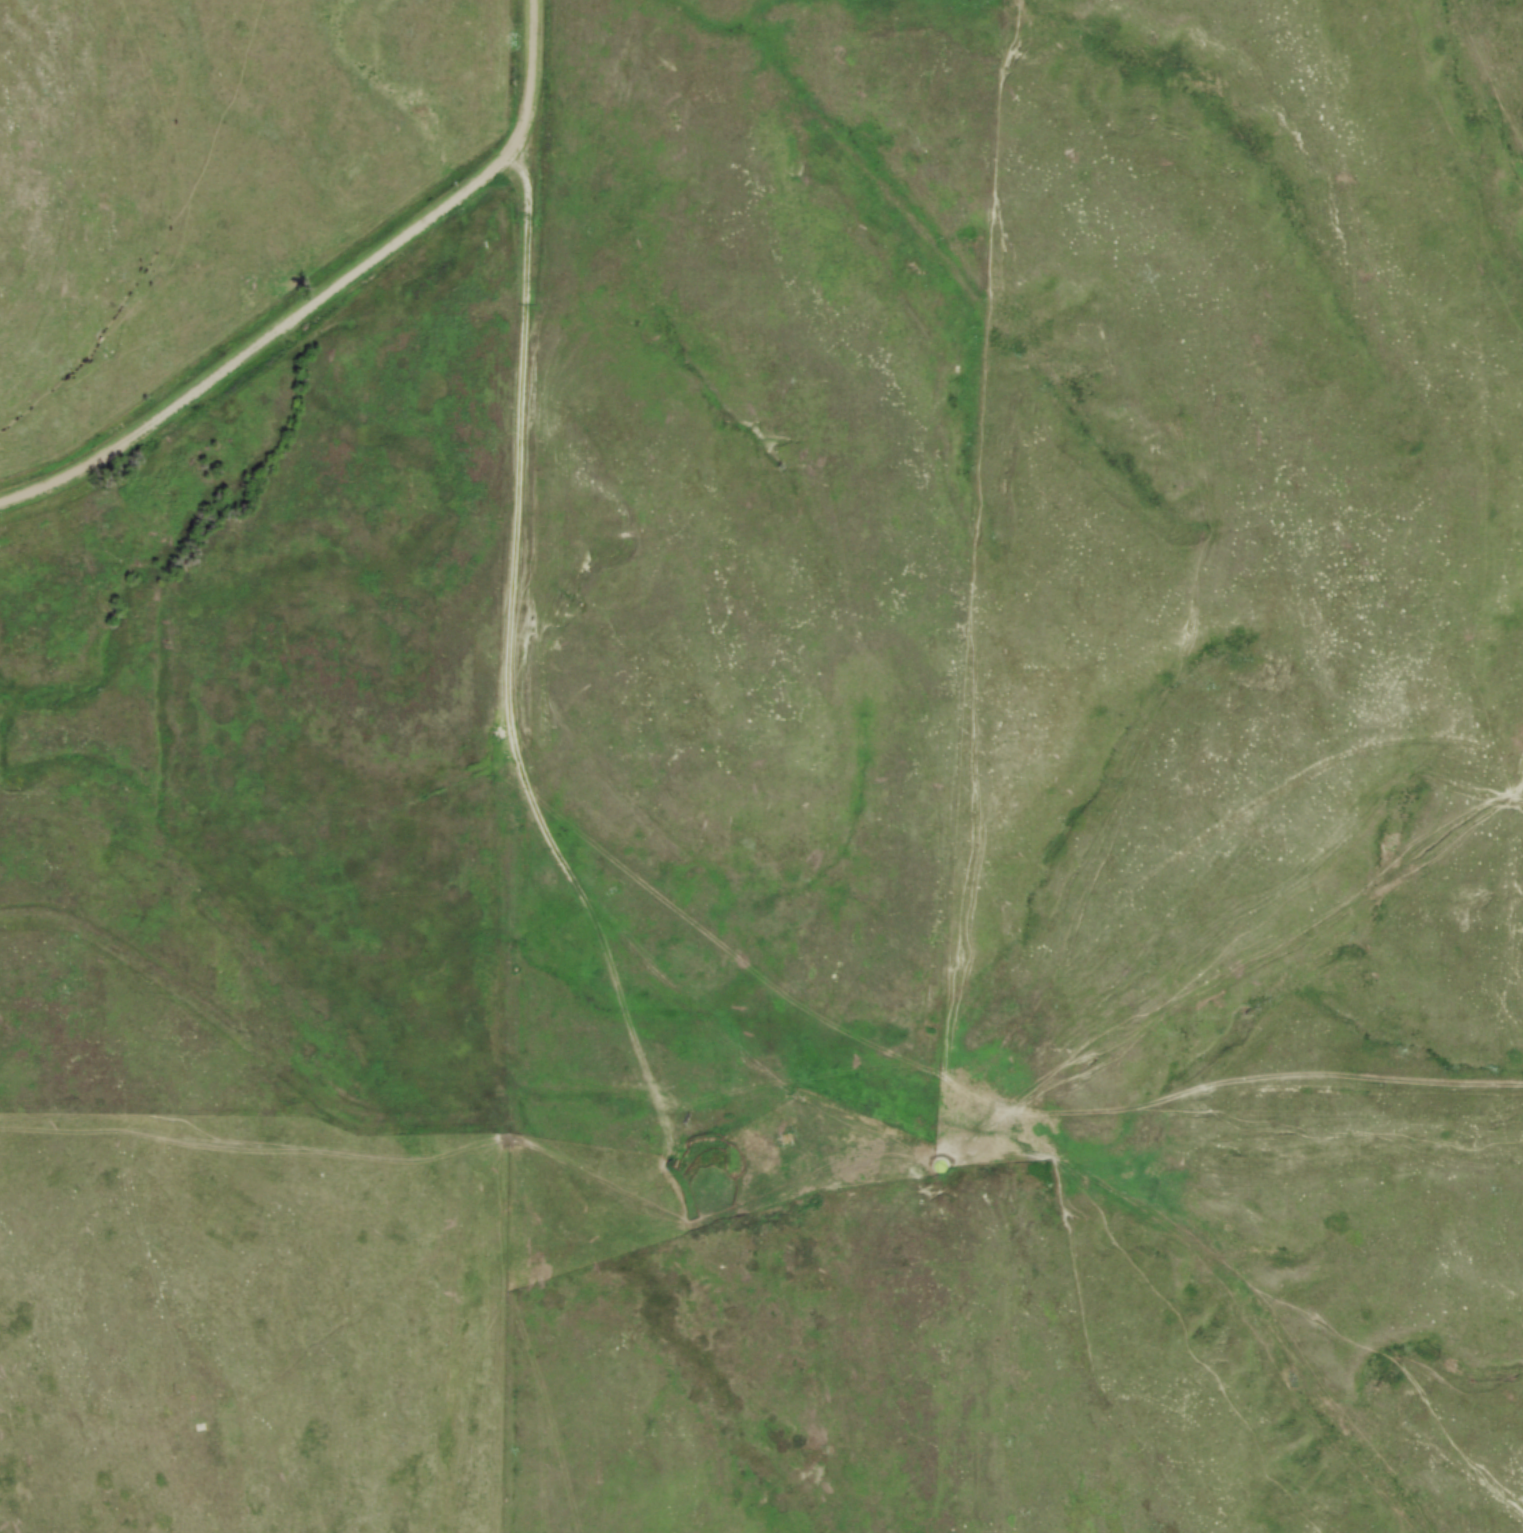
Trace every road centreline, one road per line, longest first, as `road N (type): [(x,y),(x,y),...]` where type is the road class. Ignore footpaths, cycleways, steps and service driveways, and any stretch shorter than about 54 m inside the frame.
road 1 (residential): [(532,0),(528,102),(496,167),(107,451),(0,500)]

